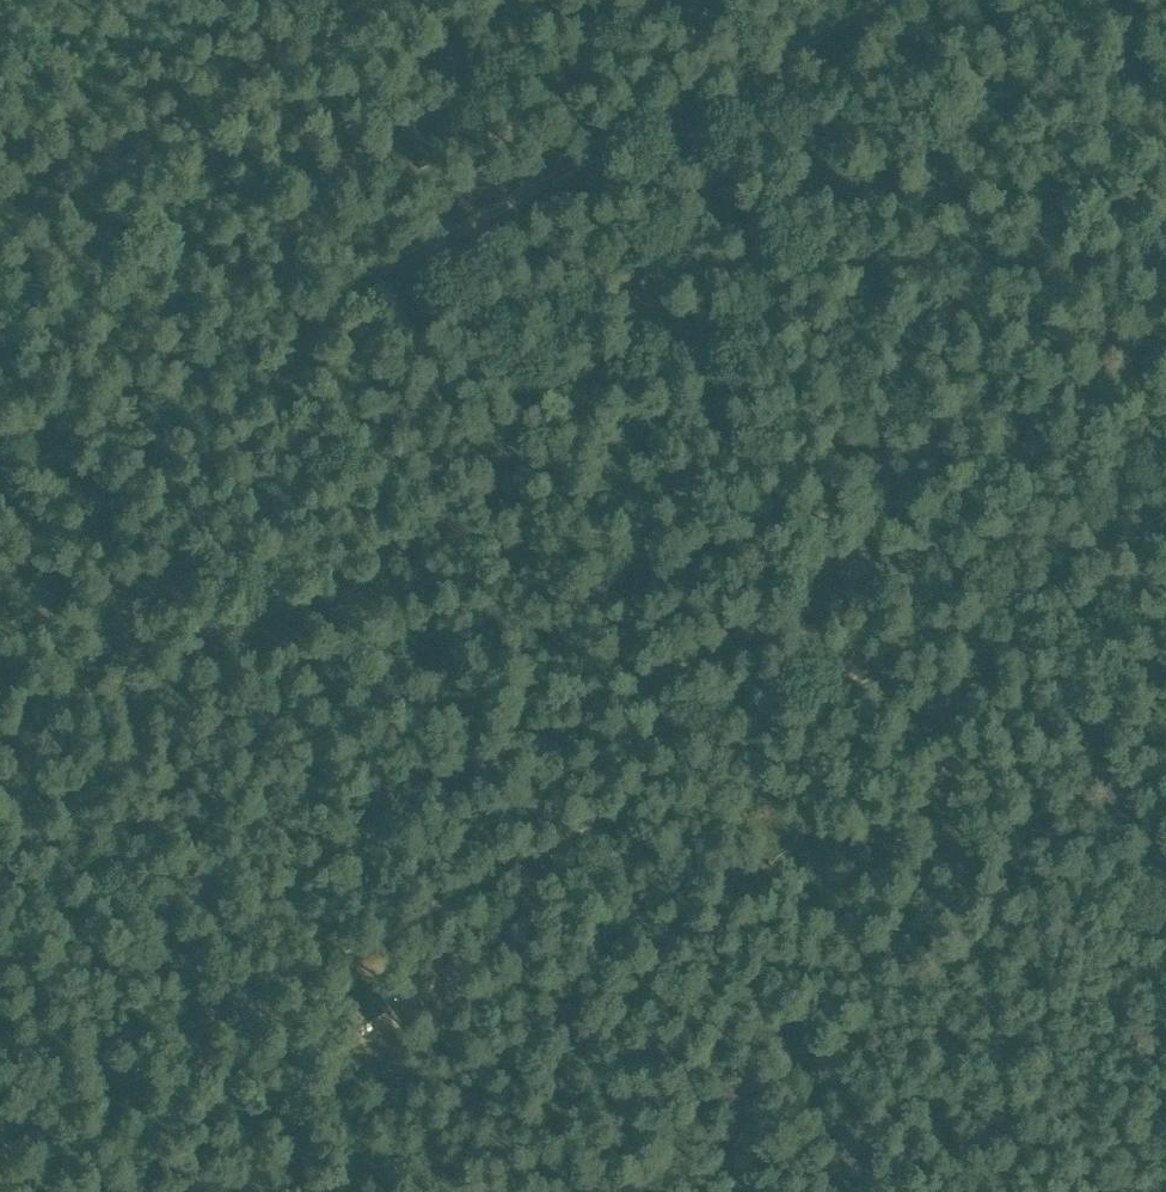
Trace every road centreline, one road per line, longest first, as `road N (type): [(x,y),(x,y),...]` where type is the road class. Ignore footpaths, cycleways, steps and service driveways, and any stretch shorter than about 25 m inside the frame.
road 1 (track): [(0,1133),(1165,508)]
road 2 (track): [(877,0),(0,489)]
road 3 (track): [(660,119),(976,610)]
road 4 (track): [(0,197),(363,0)]
road 5 (track): [(0,743),(229,1010)]
road 6 (track): [(1091,0),(1165,116)]

